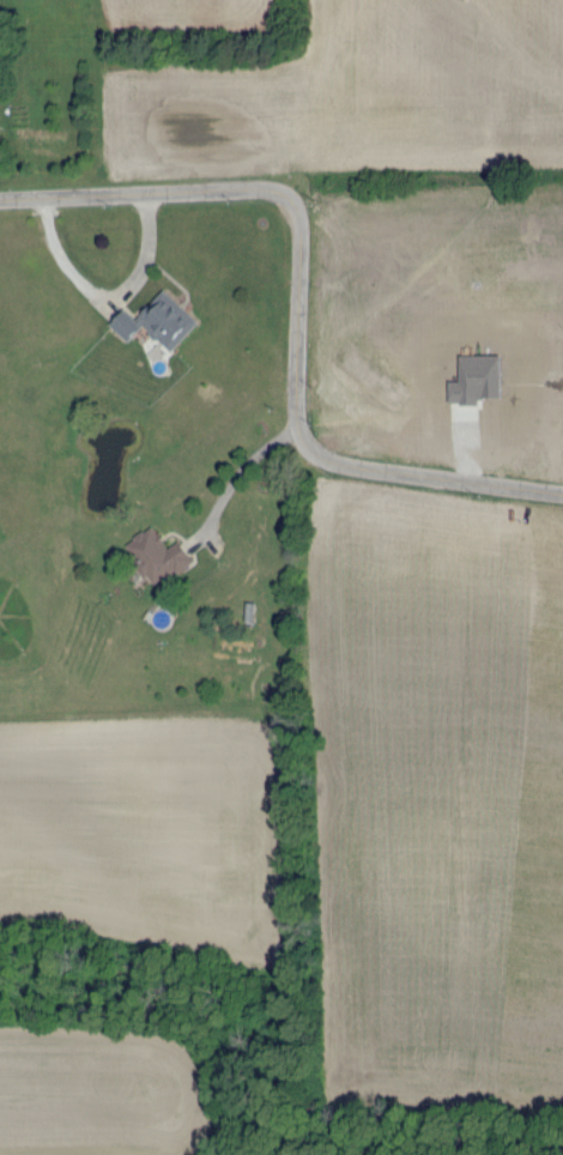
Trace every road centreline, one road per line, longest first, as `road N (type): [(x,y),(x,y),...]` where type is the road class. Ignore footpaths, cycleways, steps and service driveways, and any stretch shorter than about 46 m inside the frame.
road 1 (residential): [(0,197),(284,193),(298,218),(296,417),(308,443),(332,460),(562,492)]

